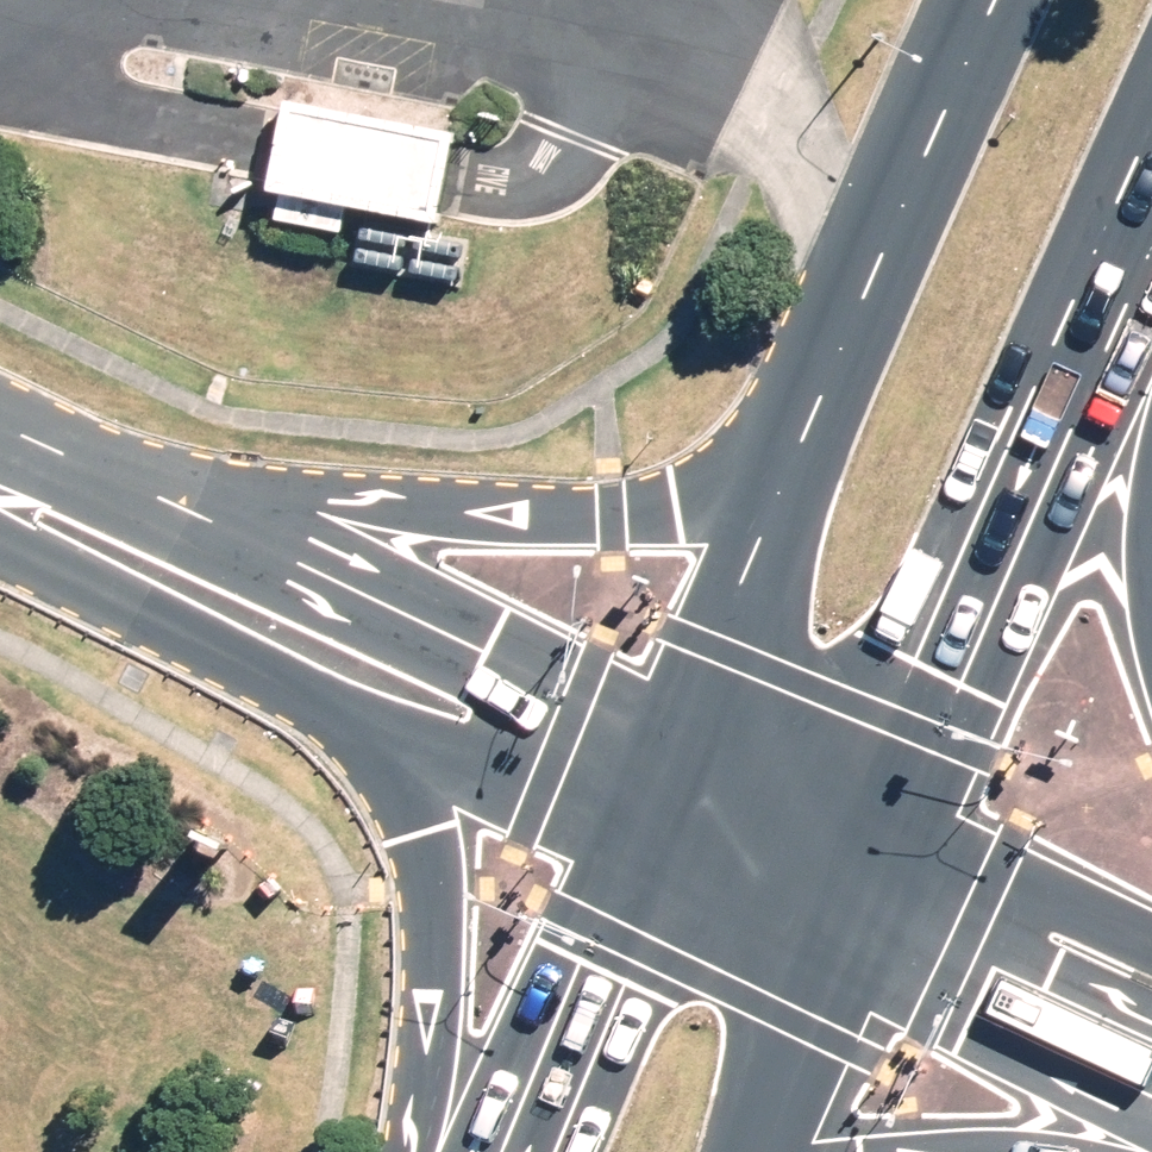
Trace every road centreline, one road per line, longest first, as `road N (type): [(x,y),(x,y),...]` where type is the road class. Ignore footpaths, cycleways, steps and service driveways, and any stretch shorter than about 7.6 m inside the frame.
road 1 (primary): [(0,428),(187,478),(475,509),(662,503),(745,449)]
road 2 (unclassified): [(0,442),(643,689)]
road 3 (primary): [(1151,206),(936,655),(878,802)]
road 4 (primary): [(428,1151),(431,1064),(408,809),(330,661)]
road 5 (primary): [(745,449),(963,0)]
road 6 (unclassified): [(330,661),(0,468)]
road 7 (primary): [(471,1151),(596,817)]
road 8 (unclassified): [(1151,1061),(832,915)]
road 9 (unclassified): [(596,817),(330,661)]
road 10 (unclassified): [(878,802),(1151,918)]
road 11 (primary): [(643,689),(745,449)]
road 12 (unclassified): [(643,689),(878,802)]
road 13 (unclassified): [(832,915),(596,817)]
road 14 (primary): [(832,915),(736,1151)]
road 15 (primary): [(1110,1151),(1005,1141),(942,1151)]
road 16 (primary): [(596,817),(643,689)]
road 17 (primary): [(878,802),(832,915)]

